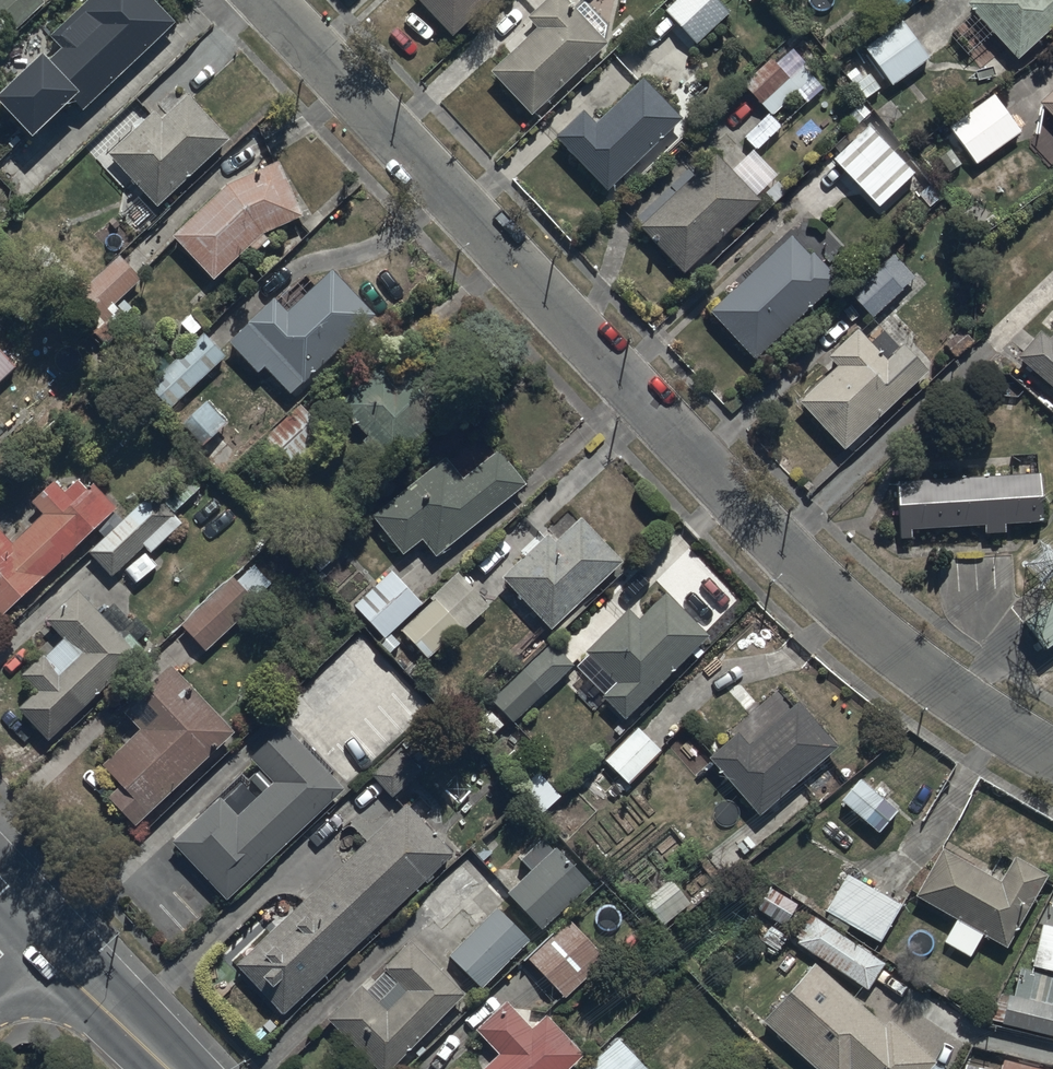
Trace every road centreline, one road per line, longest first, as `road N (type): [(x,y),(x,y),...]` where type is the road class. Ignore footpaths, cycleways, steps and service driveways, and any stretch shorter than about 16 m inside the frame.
road 1 (residential): [(1052,759),(963,702),(814,579),(265,0)]
road 2 (tertiary): [(33,927),(172,1068)]

